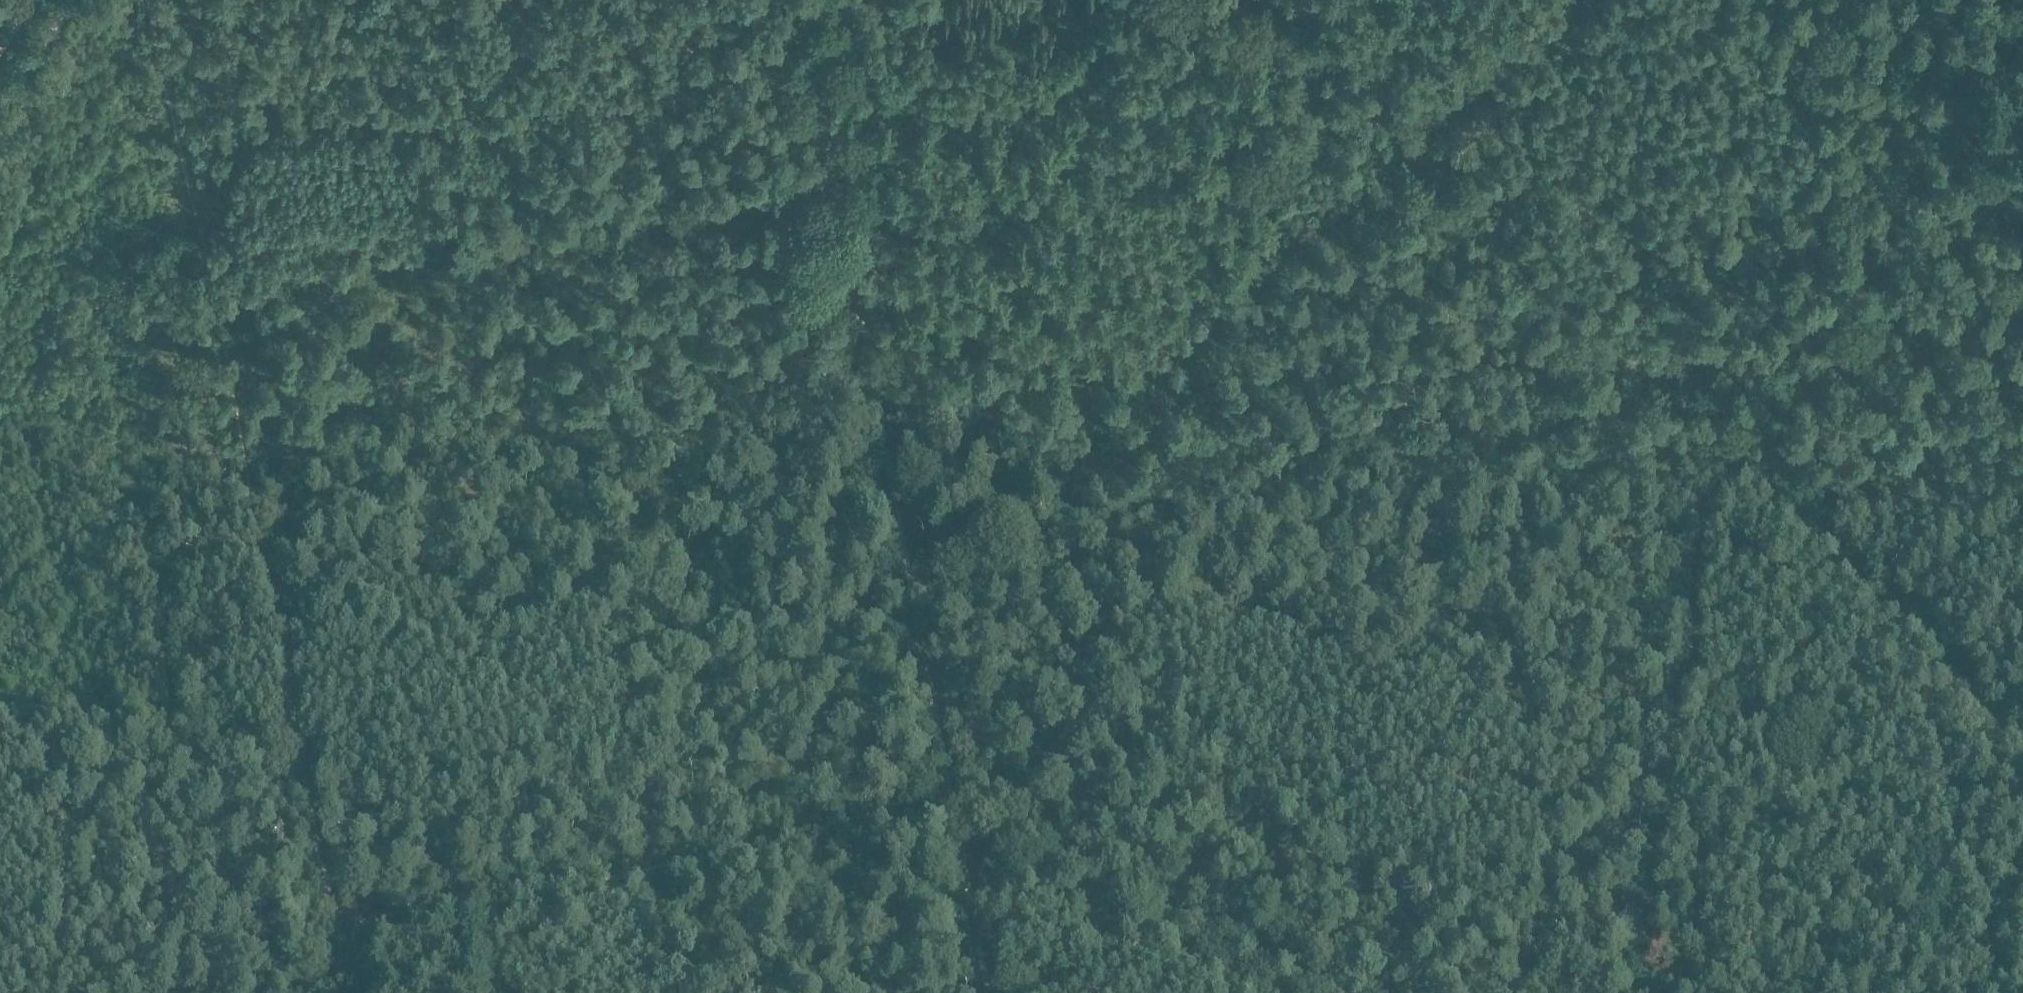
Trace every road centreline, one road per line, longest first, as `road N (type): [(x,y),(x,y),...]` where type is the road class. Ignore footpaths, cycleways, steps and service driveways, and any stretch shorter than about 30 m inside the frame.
road 1 (track): [(800,0),(987,992)]

